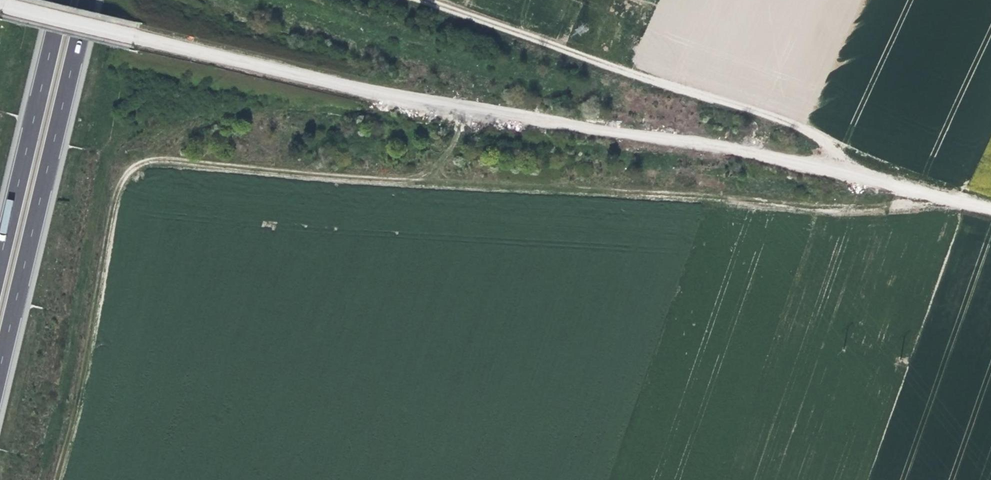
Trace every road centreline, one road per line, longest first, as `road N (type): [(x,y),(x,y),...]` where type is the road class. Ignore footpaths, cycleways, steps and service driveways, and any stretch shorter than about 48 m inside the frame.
road 1 (unclassified): [(946,199),(759,153),(288,76),(0,5)]
road 2 (track): [(463,111),(447,156),(421,180),(166,160),(126,176),(60,479)]
road 3 (track): [(990,211),(946,199),(819,207),(421,180)]
road 4 (track): [(759,153),(759,124),(748,111),(413,0)]
road 5 (motorway): [(0,374),(89,0)]
road 6 (motorway): [(59,0),(0,252)]

